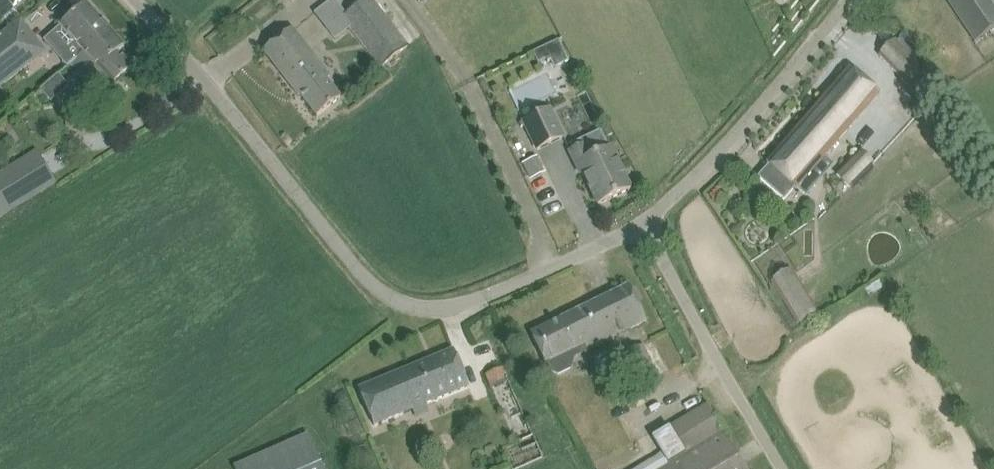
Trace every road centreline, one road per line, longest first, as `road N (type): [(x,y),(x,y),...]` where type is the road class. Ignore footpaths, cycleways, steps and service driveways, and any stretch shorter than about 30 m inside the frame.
road 1 (unclassified): [(643,224),(474,301),(437,309),(397,301),(352,261),(134,0)]
road 2 (unclassified): [(643,224),(721,151),(851,0)]
road 3 (unclassified): [(782,468),(643,224)]

